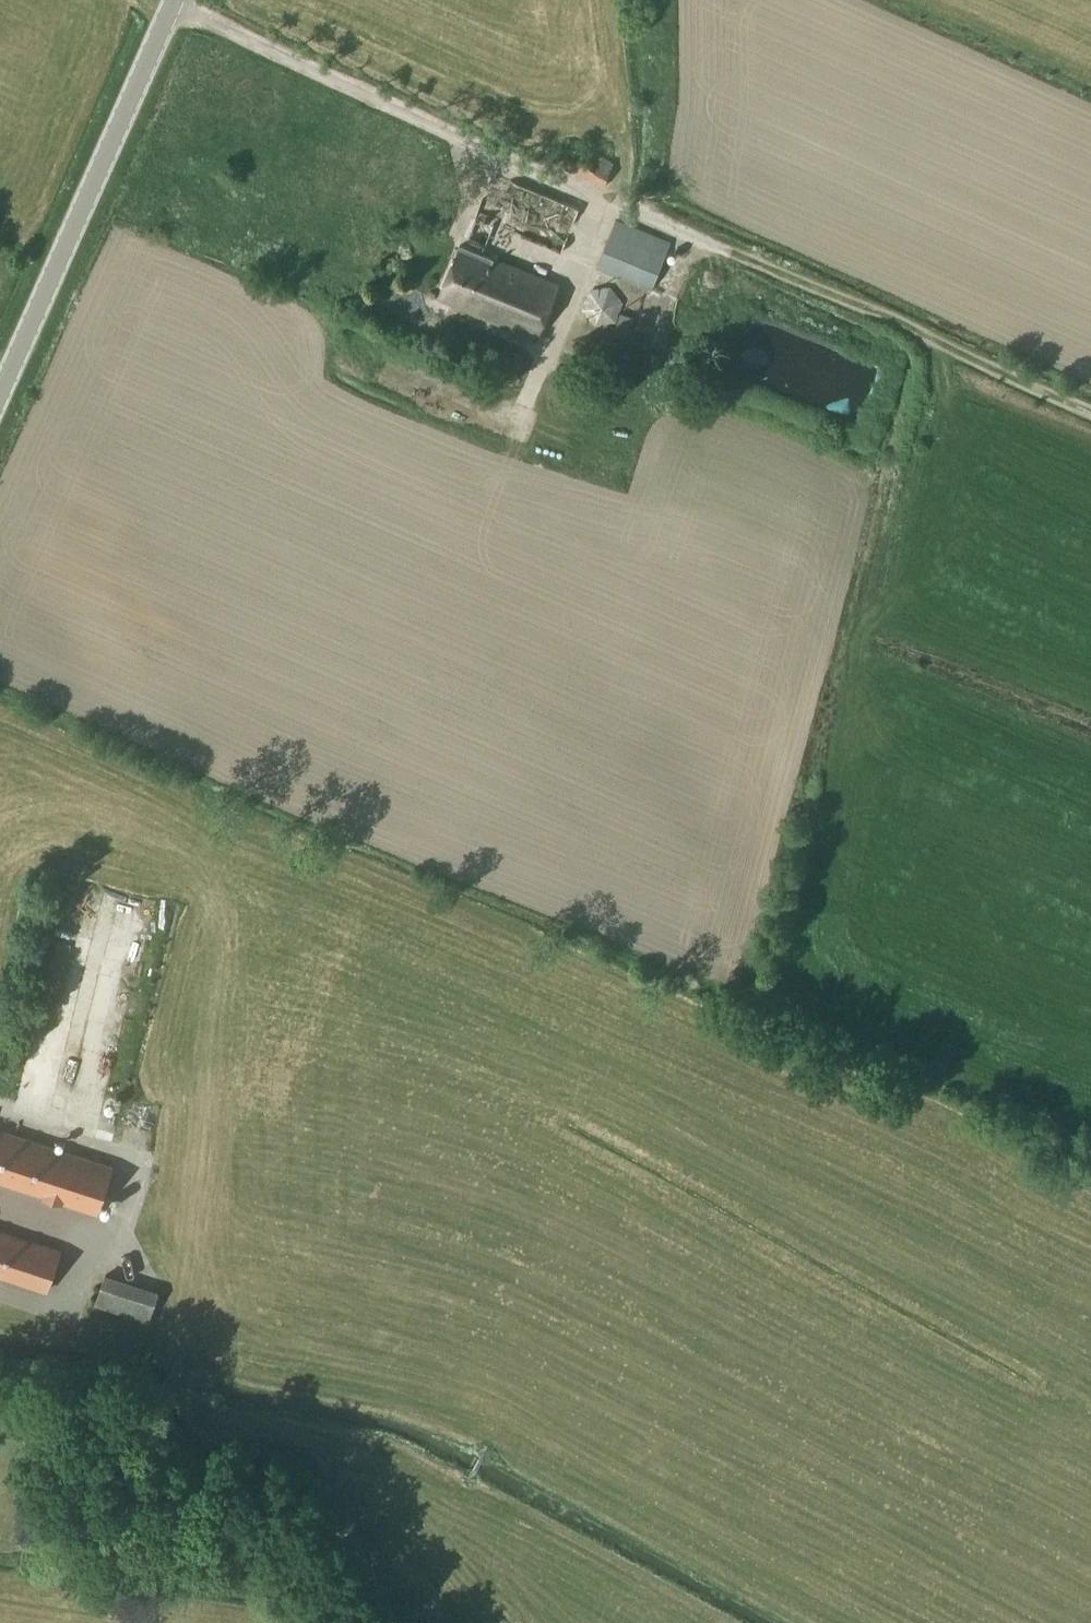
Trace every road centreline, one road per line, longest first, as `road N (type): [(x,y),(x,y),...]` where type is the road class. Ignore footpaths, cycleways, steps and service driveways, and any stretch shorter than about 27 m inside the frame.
road 1 (tertiary): [(0,393),(171,0)]

